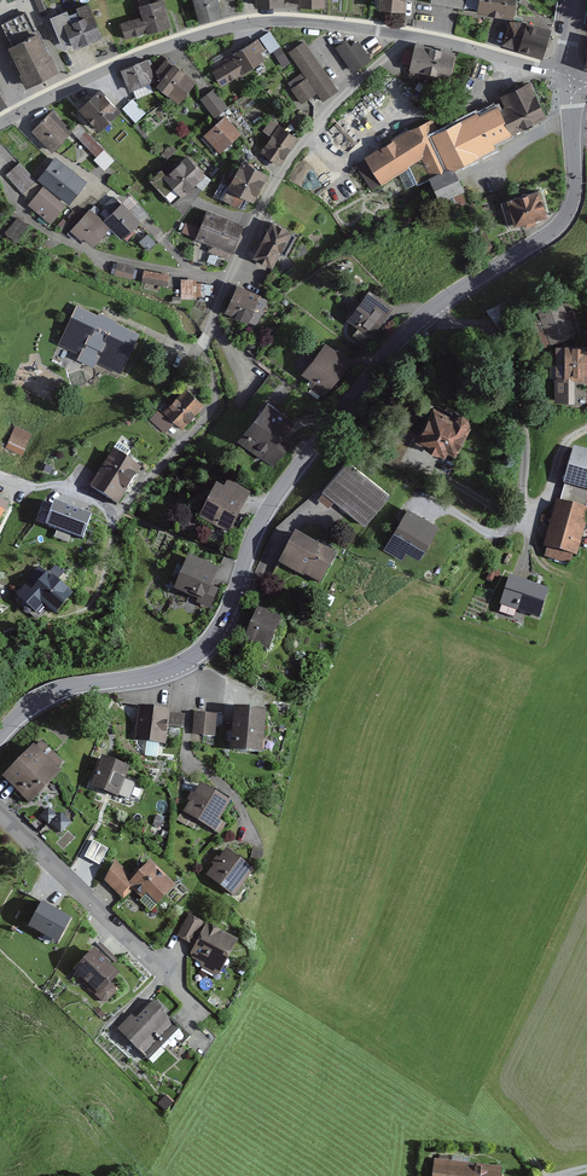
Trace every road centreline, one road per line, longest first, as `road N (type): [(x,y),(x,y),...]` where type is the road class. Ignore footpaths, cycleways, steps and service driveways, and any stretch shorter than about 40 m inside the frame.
road 1 (unclassified): [(565,74),(576,181),(563,221),(424,317),(386,357),(268,508),(210,642),(162,671),(47,696),(0,735)]
road 2 (unclassified): [(411,34),(303,20),(220,26),(98,70),(0,121)]
road 3 (residential): [(411,34),(291,158),(228,278)]
road 4 (residential): [(15,207),(96,254),(228,278)]
road 5 (unclassified): [(565,74),(411,34)]

